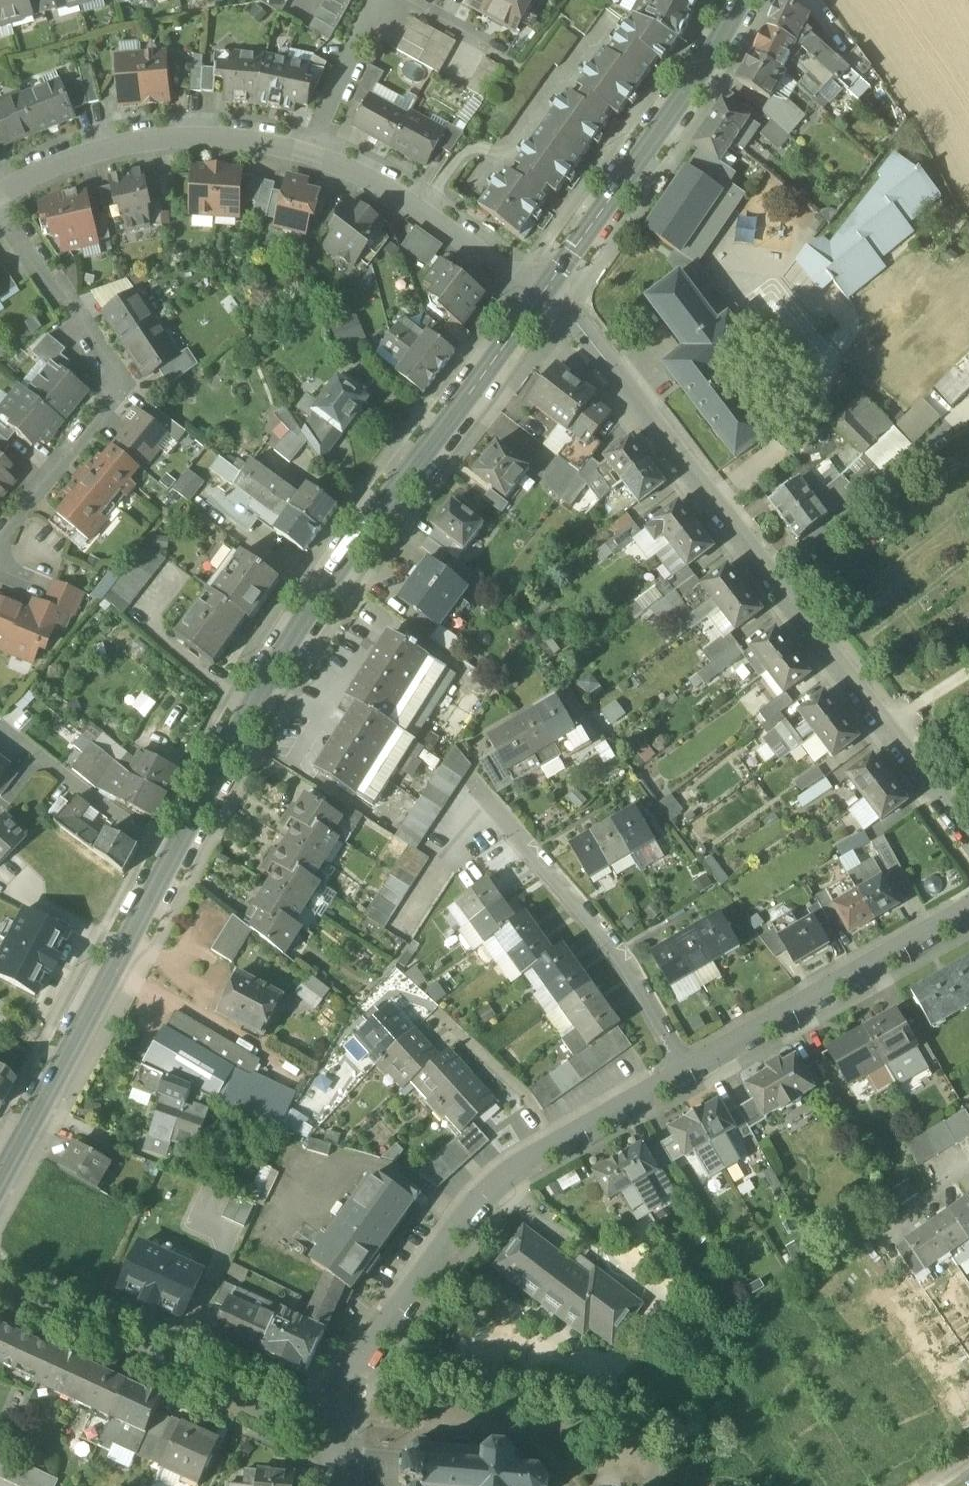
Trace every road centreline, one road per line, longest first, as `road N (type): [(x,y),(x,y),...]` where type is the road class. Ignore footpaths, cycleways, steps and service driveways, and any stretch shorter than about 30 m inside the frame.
road 1 (secondary): [(0,1190),(281,657),(541,293)]
road 2 (residential): [(968,838),(541,293)]
road 3 (residential): [(694,1076),(488,1193),(344,1398),(336,1450)]
road 4 (residential): [(0,199),(84,323),(112,373),(116,402),(0,537)]
road 5 (residential): [(336,1450),(0,1285)]
road 6 (secondary): [(541,293),(699,67),(736,0)]
road 7 (residential): [(694,1076),(624,960),(487,809)]
road 8 (residential): [(319,152),(206,137),(96,146),(0,197)]
road 9 (residential): [(968,901),(694,1076)]
road 10 (residential): [(541,293),(319,152)]
road 11 (residential): [(319,152),(378,0)]

